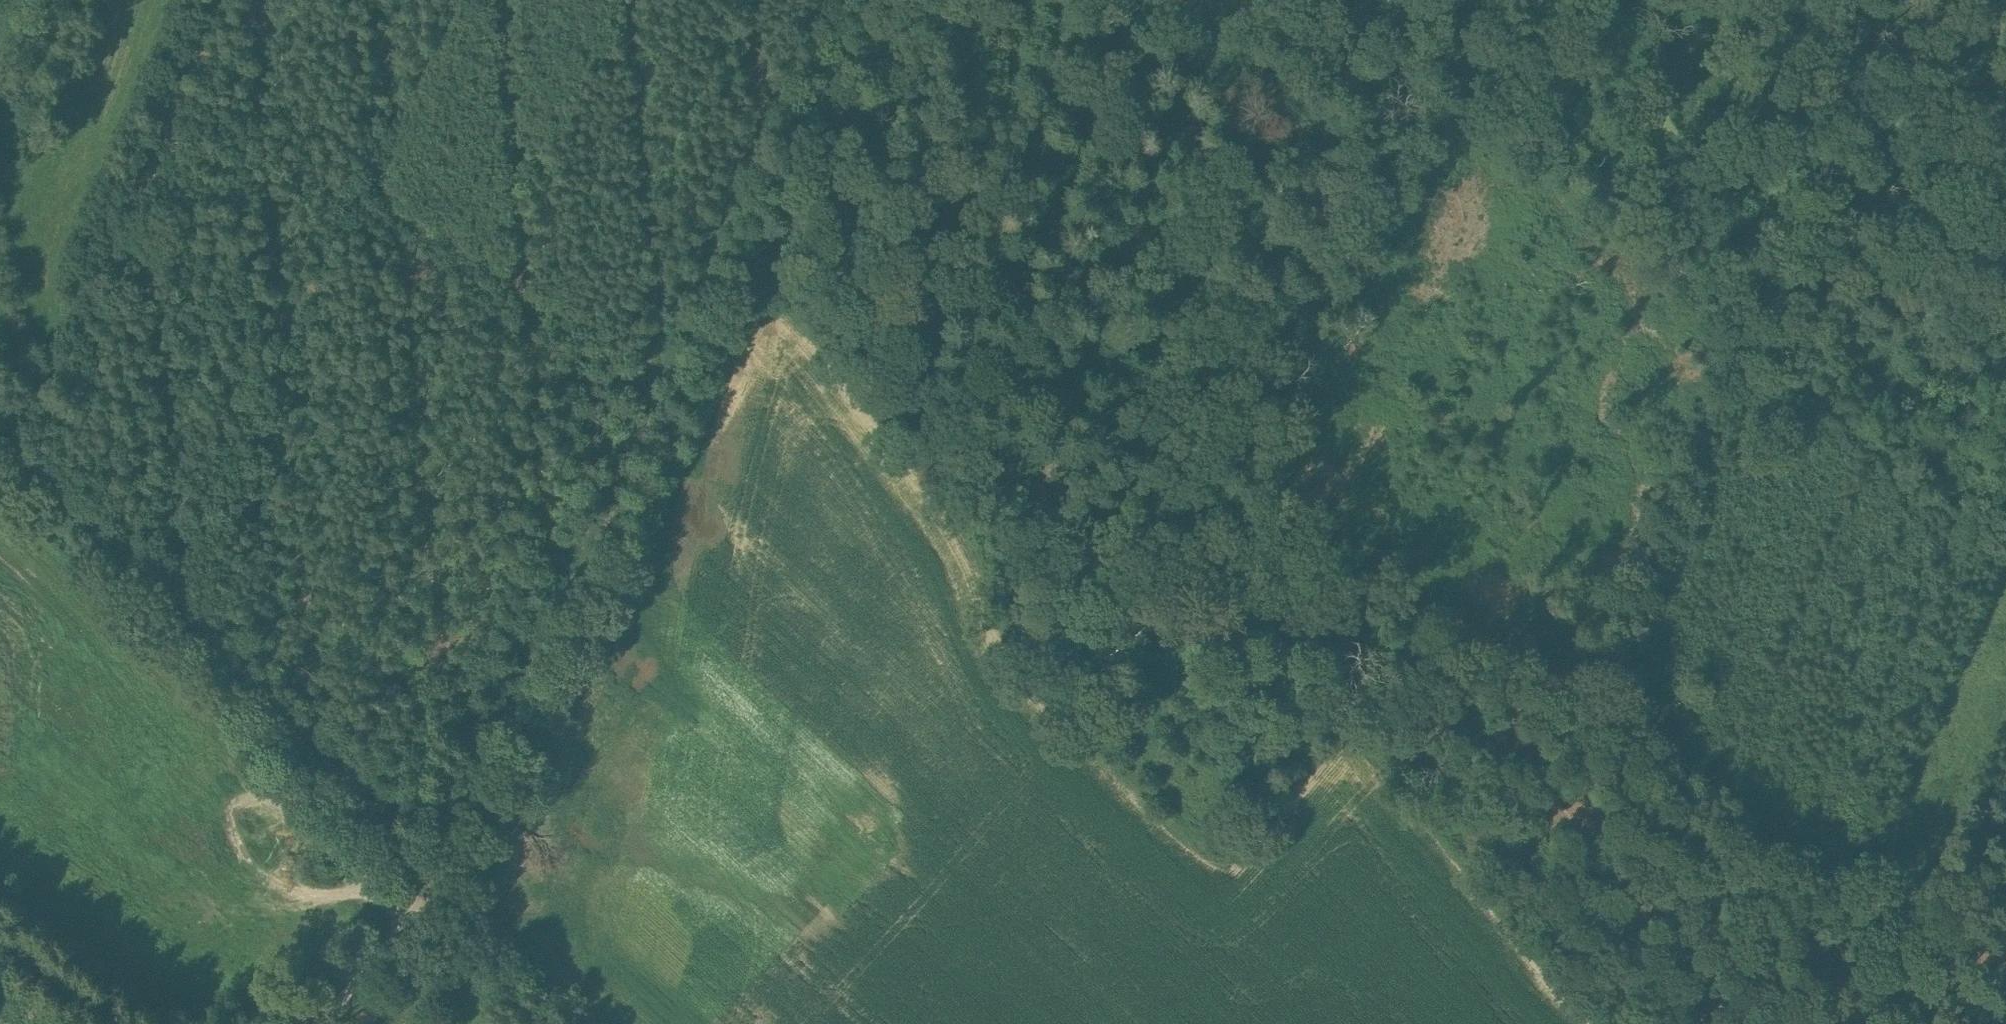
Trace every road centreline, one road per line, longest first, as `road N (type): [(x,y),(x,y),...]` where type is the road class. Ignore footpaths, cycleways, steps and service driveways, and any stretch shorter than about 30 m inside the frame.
road 1 (track): [(441,887),(810,0)]
road 2 (track): [(577,1023),(441,887),(305,1023)]
road 3 (track): [(143,1023),(0,915)]

